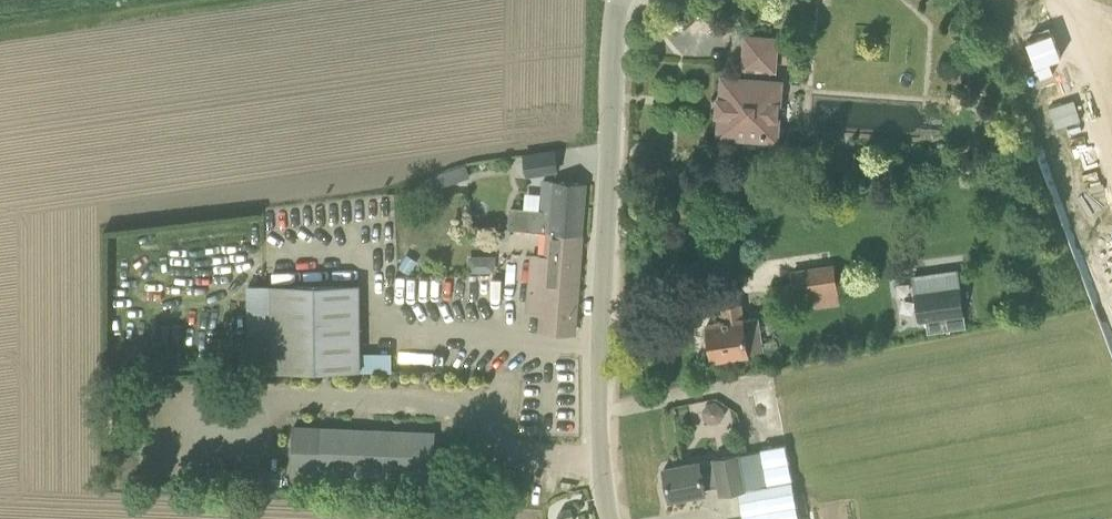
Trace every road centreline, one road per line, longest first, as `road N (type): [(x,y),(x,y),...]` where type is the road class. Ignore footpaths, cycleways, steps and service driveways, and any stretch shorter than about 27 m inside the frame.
road 1 (unclassified): [(616,518),(600,450),(599,361),(615,36),(624,0)]

